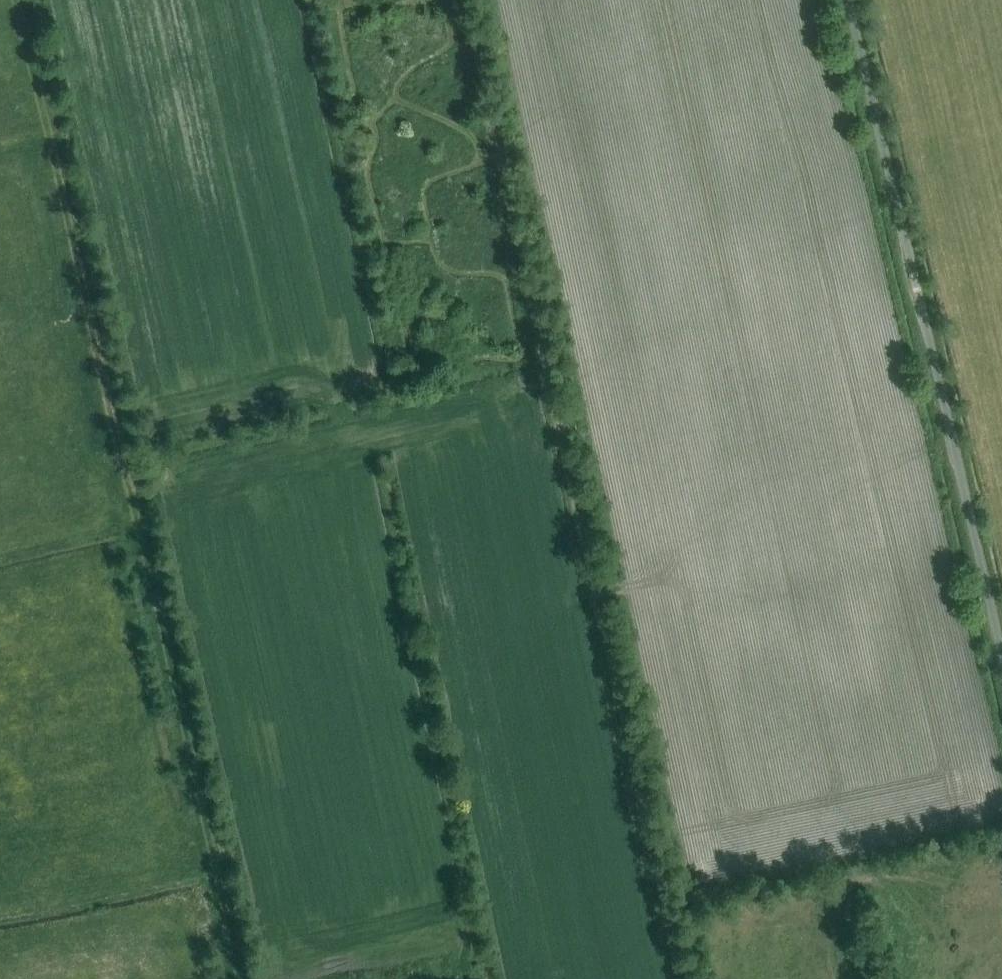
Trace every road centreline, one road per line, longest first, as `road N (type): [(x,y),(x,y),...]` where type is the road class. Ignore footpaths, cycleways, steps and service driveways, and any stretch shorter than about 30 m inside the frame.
road 1 (track): [(684,978),(466,0)]

